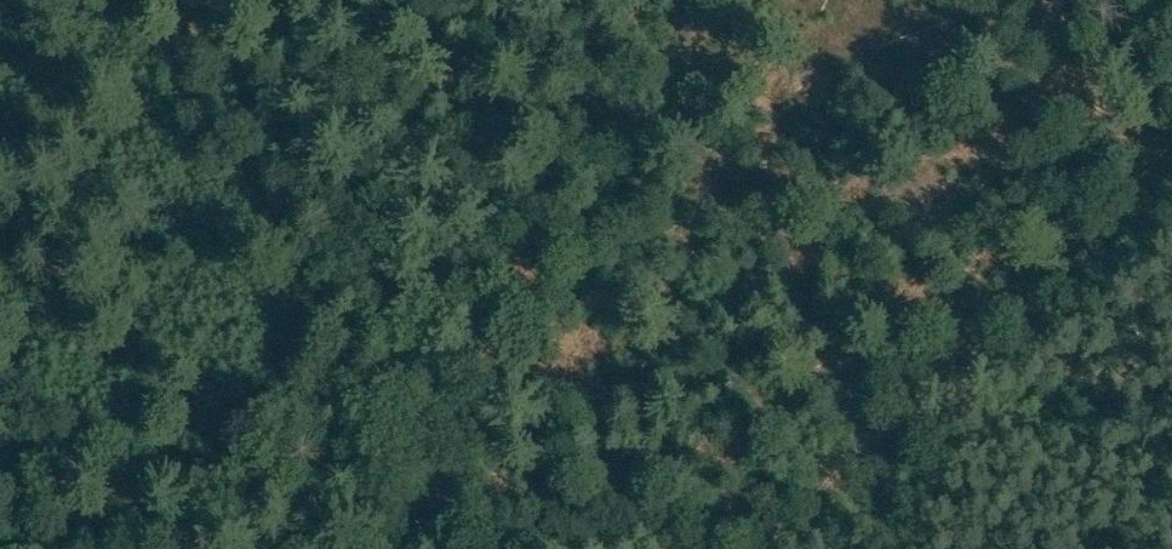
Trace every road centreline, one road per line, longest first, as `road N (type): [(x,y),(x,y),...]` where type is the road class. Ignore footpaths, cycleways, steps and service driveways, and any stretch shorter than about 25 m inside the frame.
road 1 (track): [(469,548),(297,242),(132,0)]
road 2 (track): [(1171,138),(751,548)]

